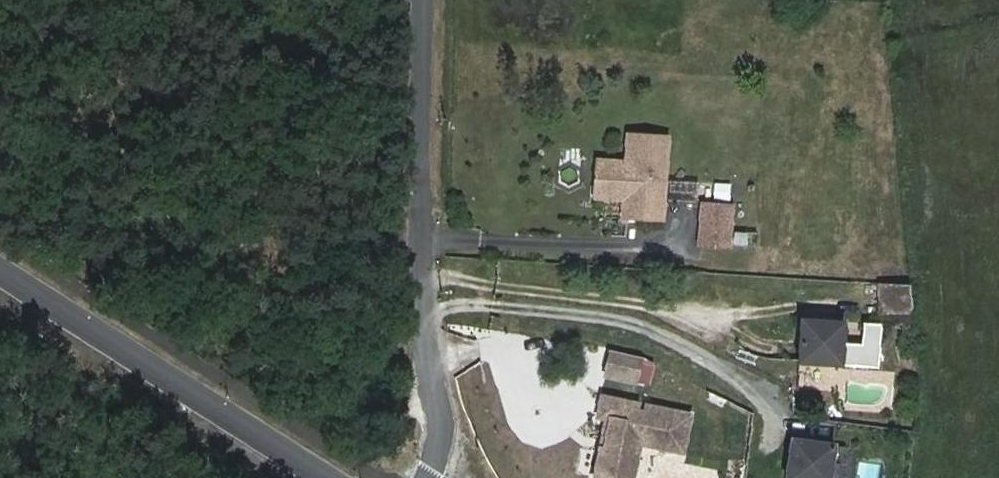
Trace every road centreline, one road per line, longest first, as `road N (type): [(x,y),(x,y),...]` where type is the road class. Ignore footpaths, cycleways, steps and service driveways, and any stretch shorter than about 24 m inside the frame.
road 1 (residential): [(431,477),(446,418),(424,328),(424,0)]
road 2 (tertiary): [(328,477),(0,271)]

